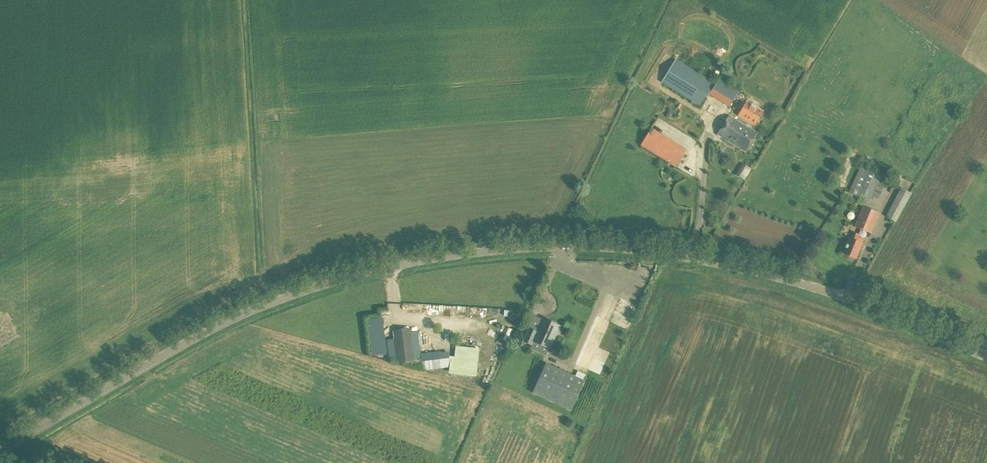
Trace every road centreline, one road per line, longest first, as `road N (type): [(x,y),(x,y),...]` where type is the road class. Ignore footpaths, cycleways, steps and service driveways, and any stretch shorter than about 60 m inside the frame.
road 1 (tertiary): [(986,359),(836,295),(727,266),(550,248),(410,262),(321,286),(155,360)]
road 2 (tertiary): [(0,452),(155,360)]

